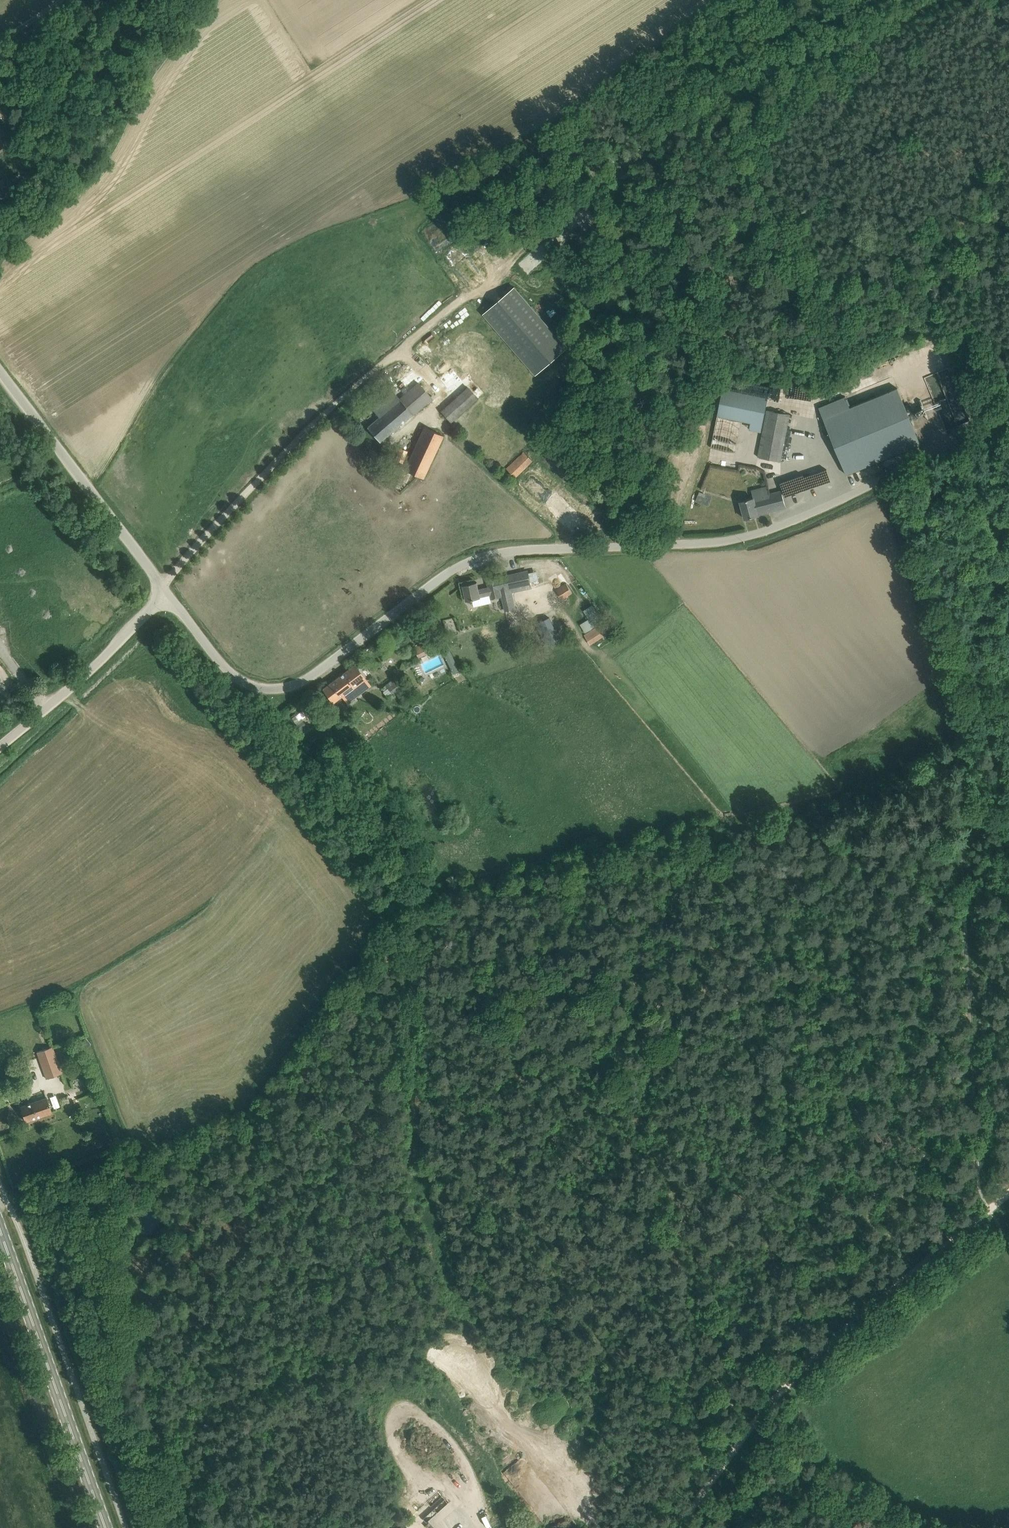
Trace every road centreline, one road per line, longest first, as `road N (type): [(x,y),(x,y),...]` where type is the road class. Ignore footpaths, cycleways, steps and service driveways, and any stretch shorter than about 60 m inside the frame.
road 1 (track): [(1008,699),(826,798),(442,880),(393,900),(243,1106),(0,1201)]
road 2 (unclassified): [(167,593),(241,679),(292,688),(481,557),(753,536),(1008,423)]
road 3 (track): [(992,1207),(958,727)]
road 4 (track): [(674,1527),(801,1369),(992,1207)]
road 5 (track): [(186,1527),(128,1354),(105,1162)]
road 6 (unclassified): [(162,586),(272,470),(402,352)]
road 7 (primary): [(107,1527),(0,1229)]
road 8 (unclassified): [(162,586),(0,371)]
road 9 (track): [(885,476),(958,727)]
road 10 (unclassified): [(0,746),(167,593)]

